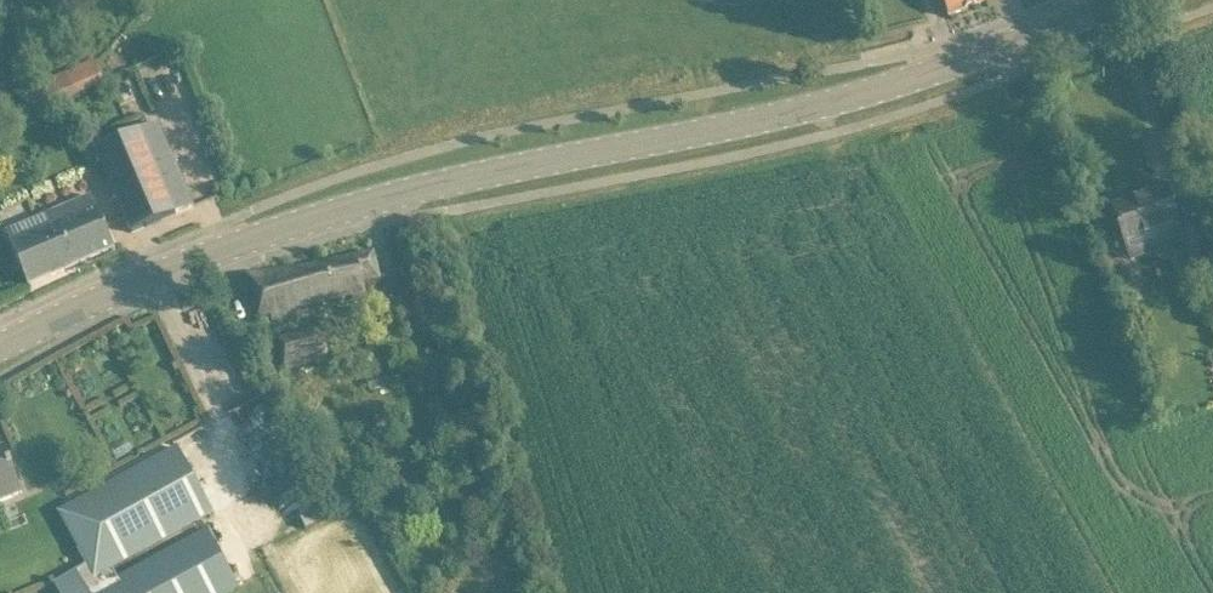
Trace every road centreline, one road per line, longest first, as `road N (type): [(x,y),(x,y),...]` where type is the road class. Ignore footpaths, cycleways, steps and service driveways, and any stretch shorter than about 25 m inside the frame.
road 1 (tertiary): [(0,346),(166,271),(342,210),(813,109),(1126,0)]

